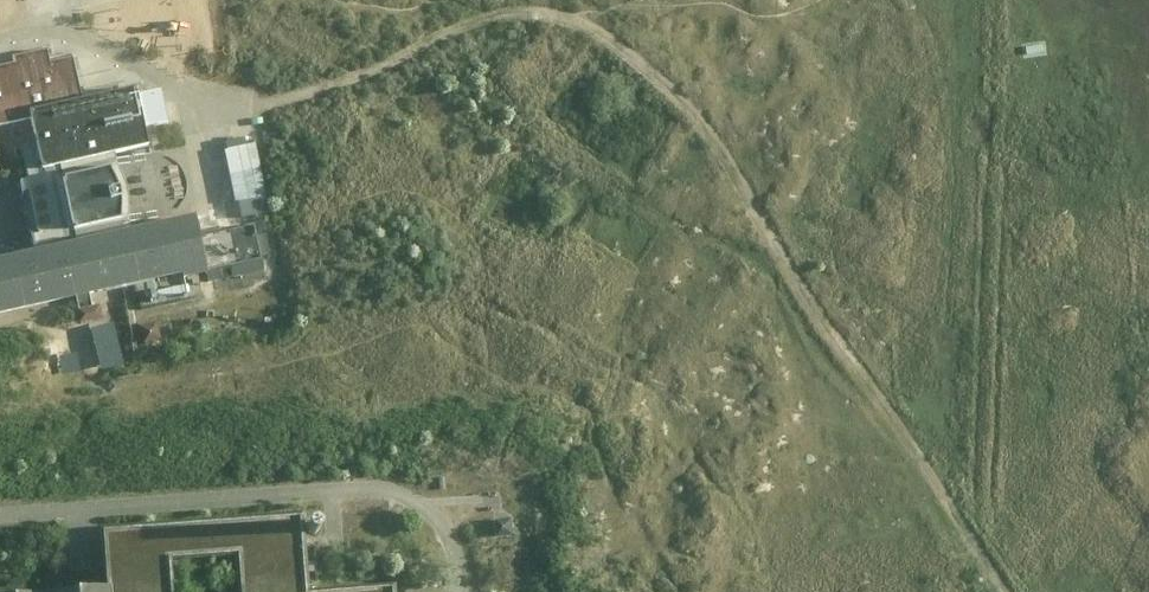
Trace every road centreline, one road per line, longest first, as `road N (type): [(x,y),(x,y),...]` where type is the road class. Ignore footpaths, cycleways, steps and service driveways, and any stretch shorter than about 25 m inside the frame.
road 1 (track): [(0,42),(68,29),(225,109),(332,87),(472,29),(518,20),(576,32),(651,88),(706,148),(1019,591)]

